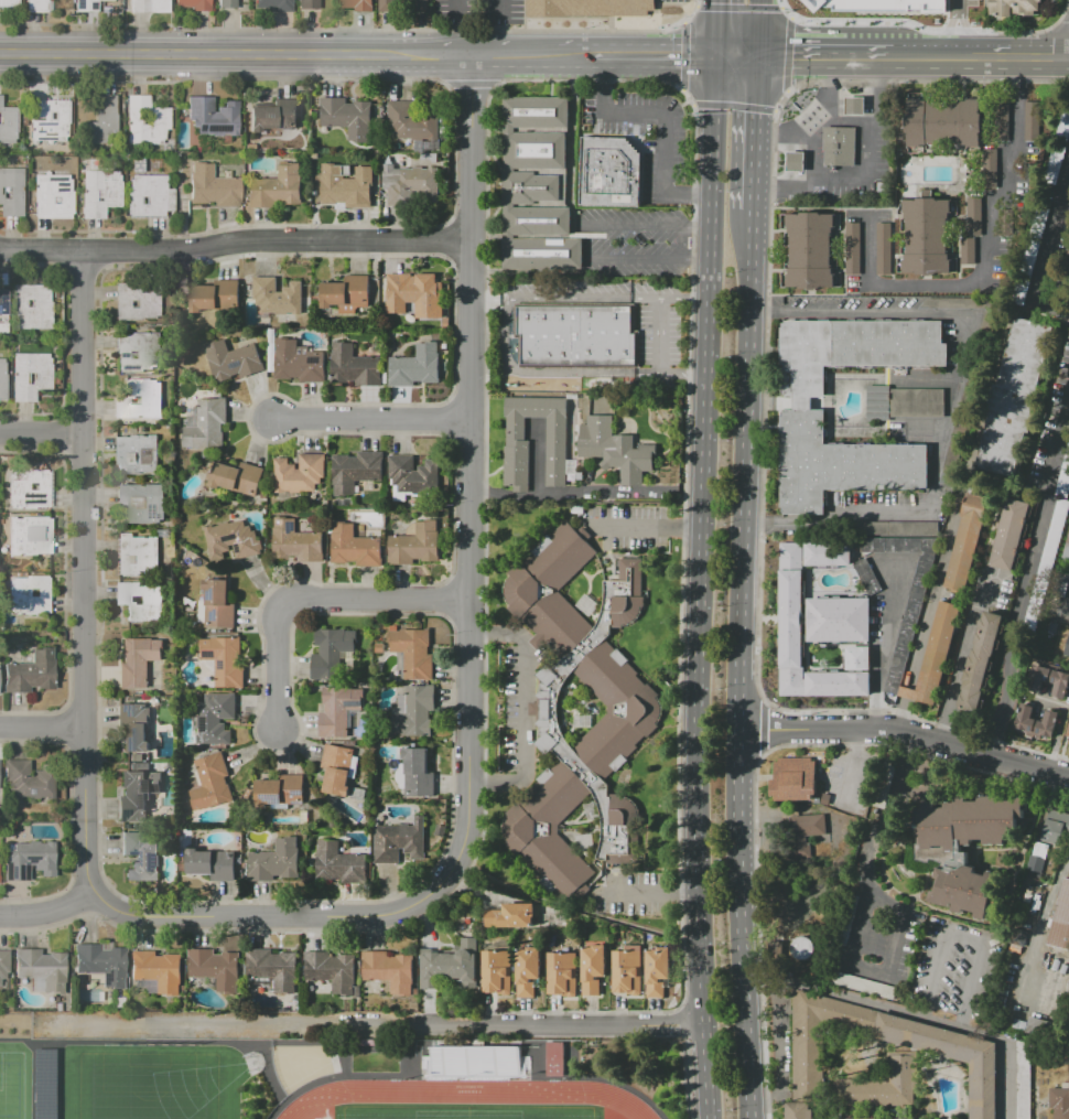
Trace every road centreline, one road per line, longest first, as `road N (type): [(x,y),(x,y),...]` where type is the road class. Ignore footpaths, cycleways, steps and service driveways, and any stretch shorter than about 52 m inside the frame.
road 1 (primary): [(721,61),(701,698),(711,1118)]
road 2 (primary): [(748,1118),(736,728),(755,211)]
road 3 (residential): [(474,58),(468,824),(442,886)]
road 4 (residential): [(84,250),(86,870),(95,893)]
road 5 (residential): [(472,239),(0,250)]
road 6 (tertiary): [(0,53),(456,58)]
road 7 (track): [(418,1025),(0,1024)]
road 8 (residential): [(442,886),(379,916),(131,917),(95,893)]
road 9 (residential): [(736,728),(897,728),(1068,775)]
road 10 (residential): [(469,596),(291,602),(278,625),(278,728)]
road 11 (residential): [(708,1026),(418,1025)]
road 12 (residential): [(471,417),(277,417)]
road 13 (primary): [(755,211),(760,60)]
road 14 (tertiary): [(585,60),(721,61)]
road 15 (secondary): [(760,60),(894,57)]

